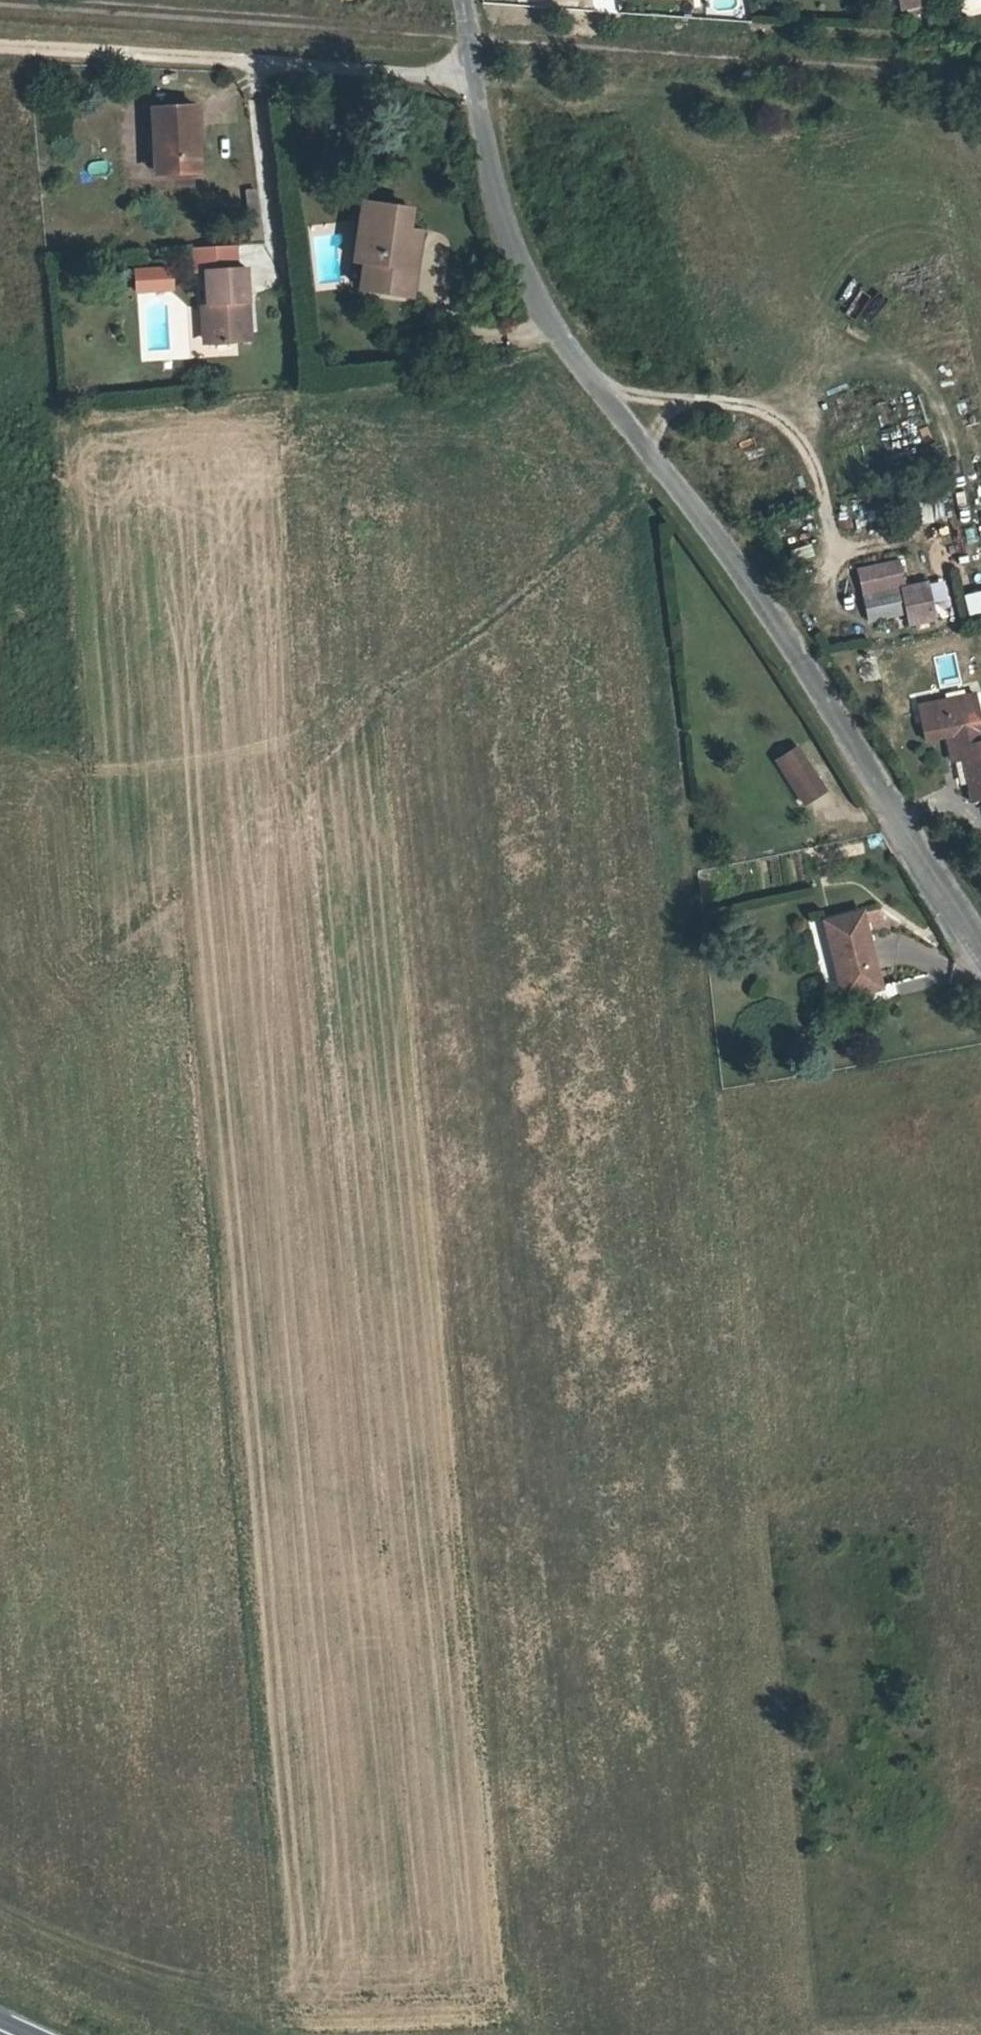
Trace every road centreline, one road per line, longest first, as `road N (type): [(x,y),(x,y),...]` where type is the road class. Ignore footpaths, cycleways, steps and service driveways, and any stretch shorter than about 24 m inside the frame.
road 1 (residential): [(464,0),(464,42),(493,174),(553,307),(980,938)]
road 2 (track): [(0,49),(478,80)]

